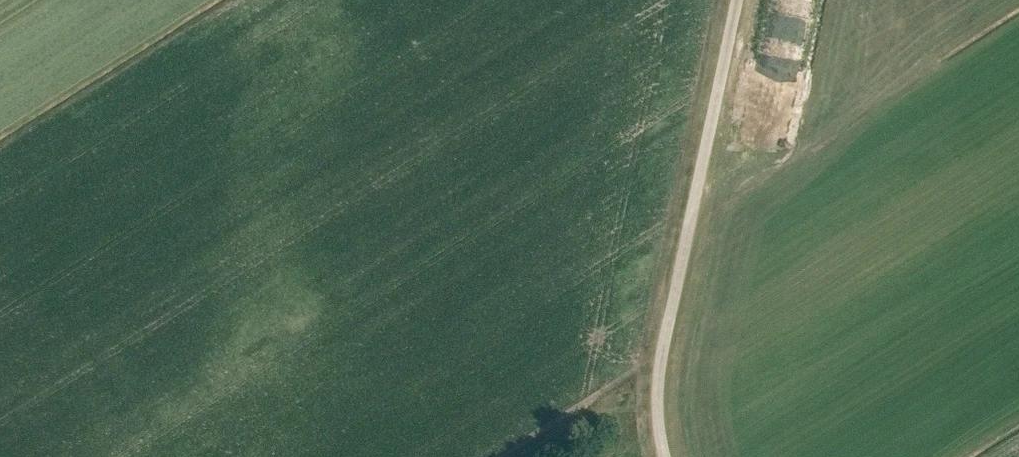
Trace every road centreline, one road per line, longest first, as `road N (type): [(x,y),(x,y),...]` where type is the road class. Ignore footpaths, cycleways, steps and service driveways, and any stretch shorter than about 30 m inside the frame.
road 1 (unclassified): [(735,0),(662,353),(657,401),(665,456)]

